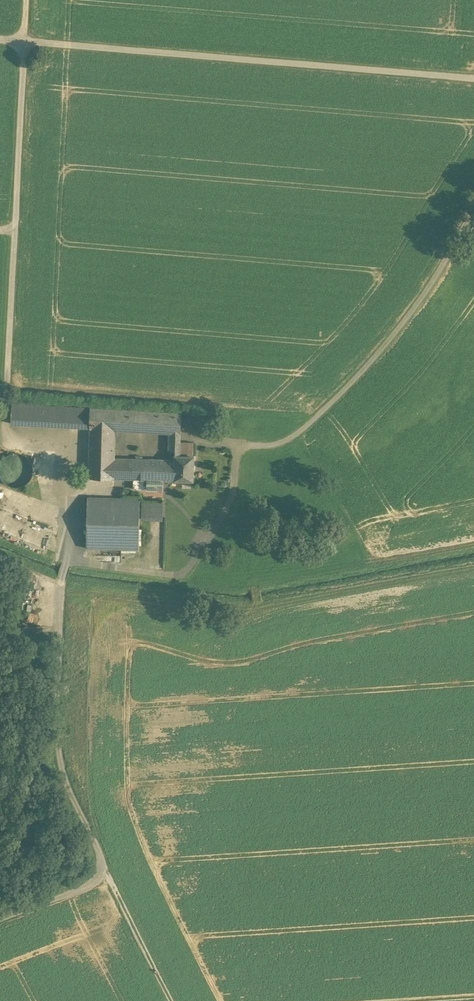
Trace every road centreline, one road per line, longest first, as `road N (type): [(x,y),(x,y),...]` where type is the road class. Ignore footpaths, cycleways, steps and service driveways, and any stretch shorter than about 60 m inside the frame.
road 1 (track): [(0,921),(88,886),(101,871),(58,742),(61,583),(76,495),(72,459),(58,446),(28,440)]
road 2 (track): [(0,40),(473,78)]
road 3 (track): [(27,0),(4,422),(28,440)]
road 4 (track): [(473,219),(433,283),(302,435),(201,447)]
road 5 (track): [(172,1000),(101,871)]

